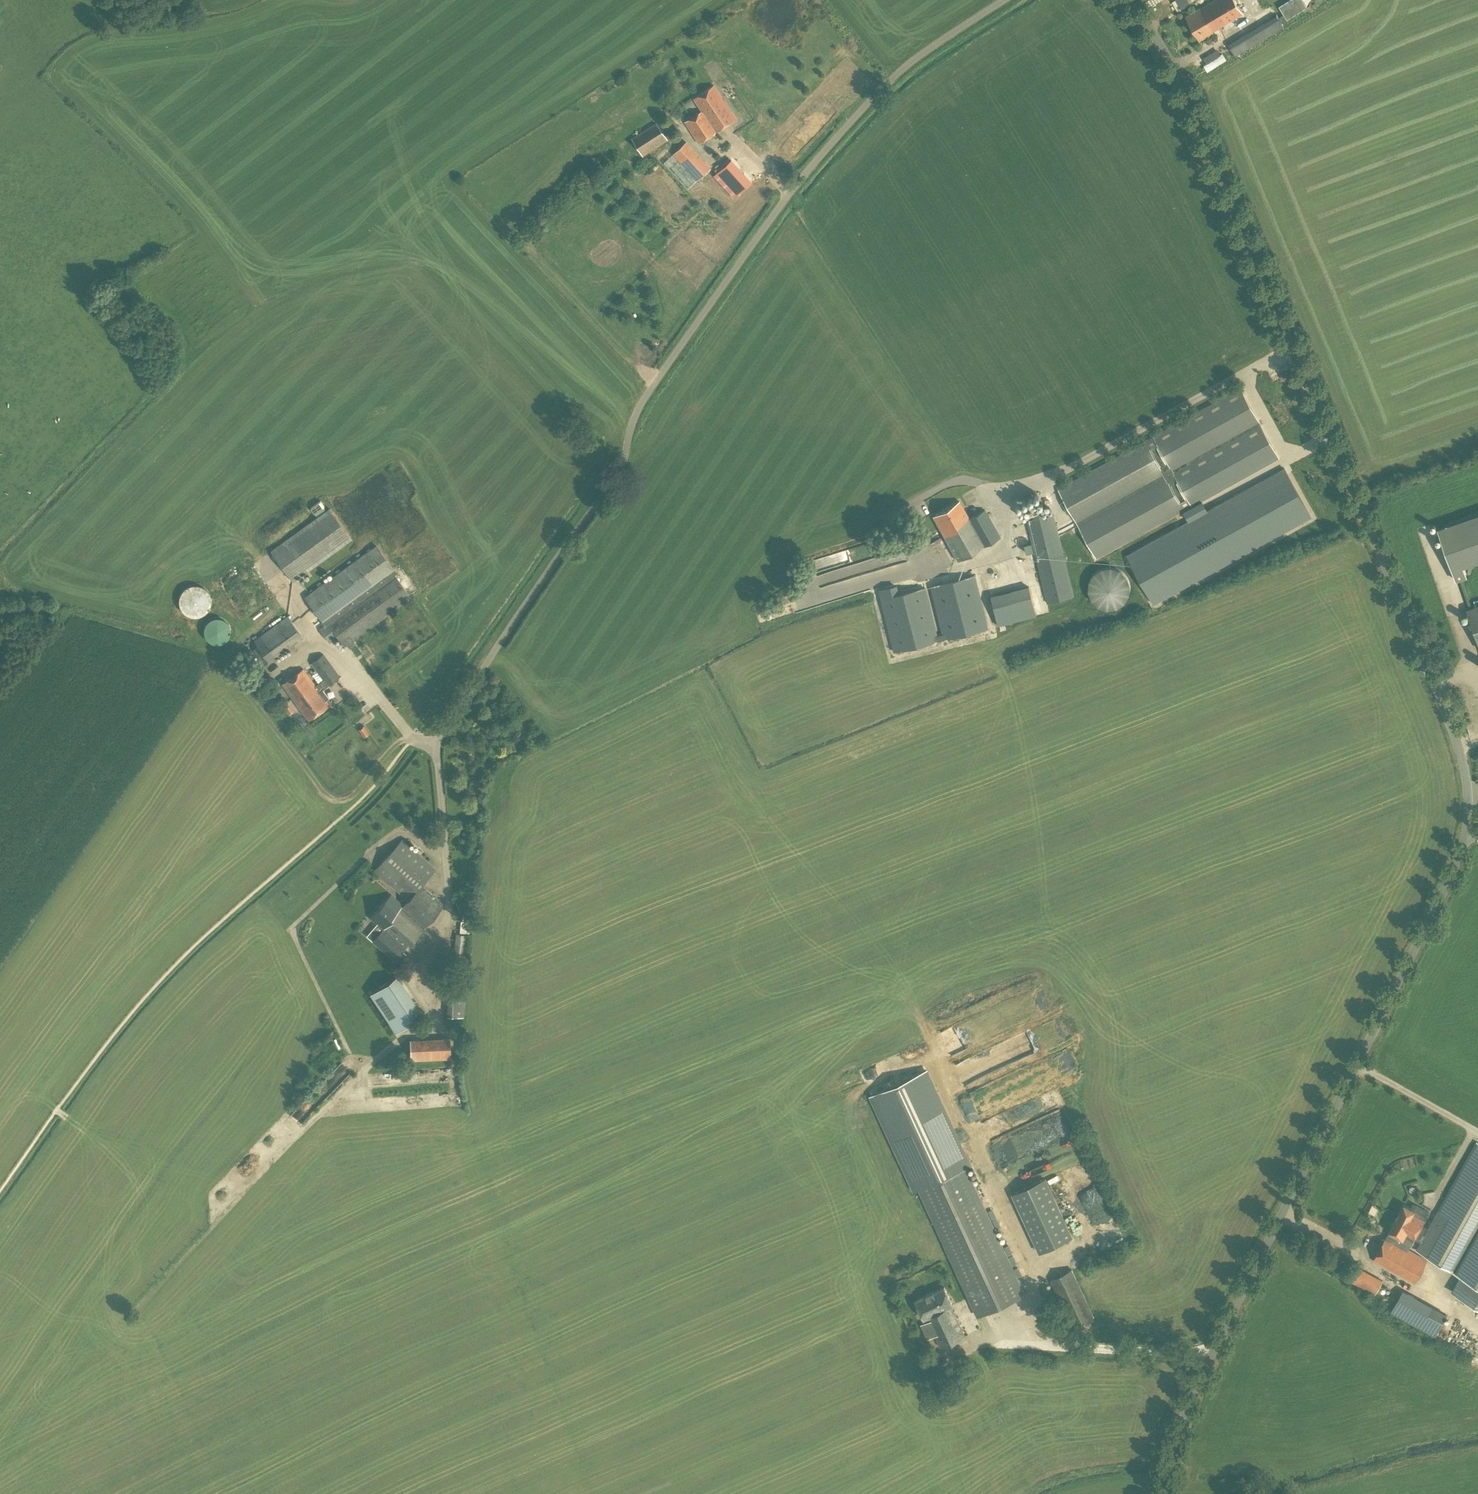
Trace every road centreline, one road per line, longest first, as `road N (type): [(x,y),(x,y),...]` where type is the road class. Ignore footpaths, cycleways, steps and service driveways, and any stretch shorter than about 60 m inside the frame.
road 1 (unclassified): [(436,746),(619,475),(633,422),(655,383),(788,193),(909,59),(1001,0)]
road 2 (unclassified): [(1466,835),(1464,766),(1454,734),(1192,101),(1127,0)]
road 3 (unclassified): [(1169,1493),(1182,1423),(1209,1357),(1466,835)]

